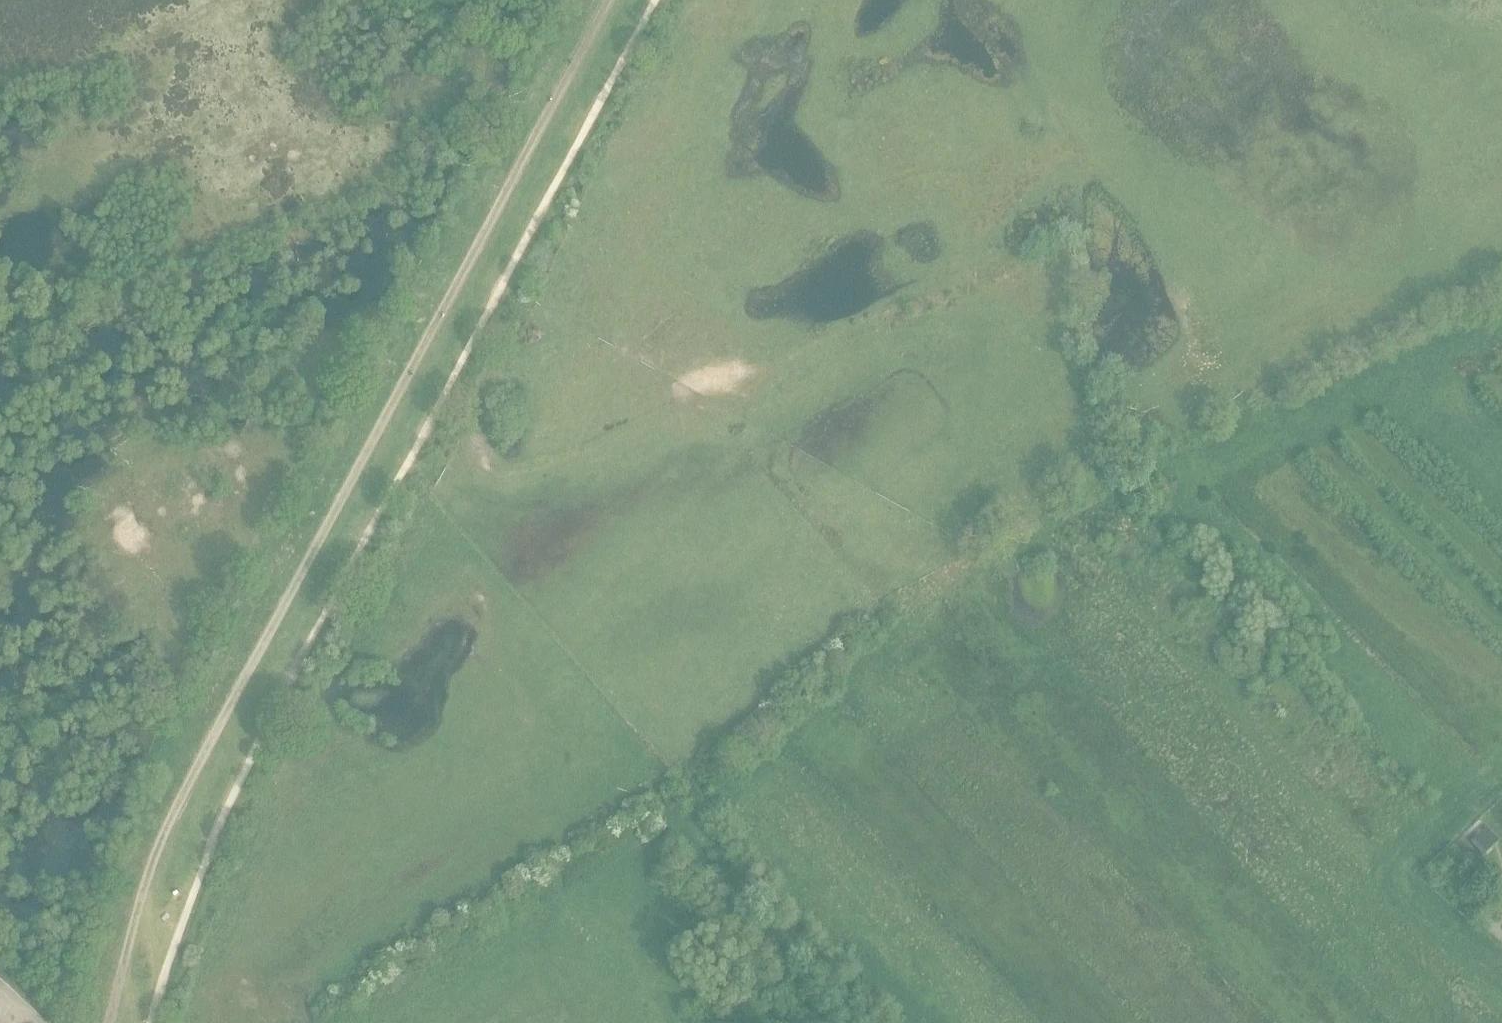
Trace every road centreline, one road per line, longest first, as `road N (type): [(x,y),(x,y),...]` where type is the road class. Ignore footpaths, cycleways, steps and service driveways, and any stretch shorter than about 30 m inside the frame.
road 1 (track): [(110,1022),(144,883),(171,817),(609,0)]

